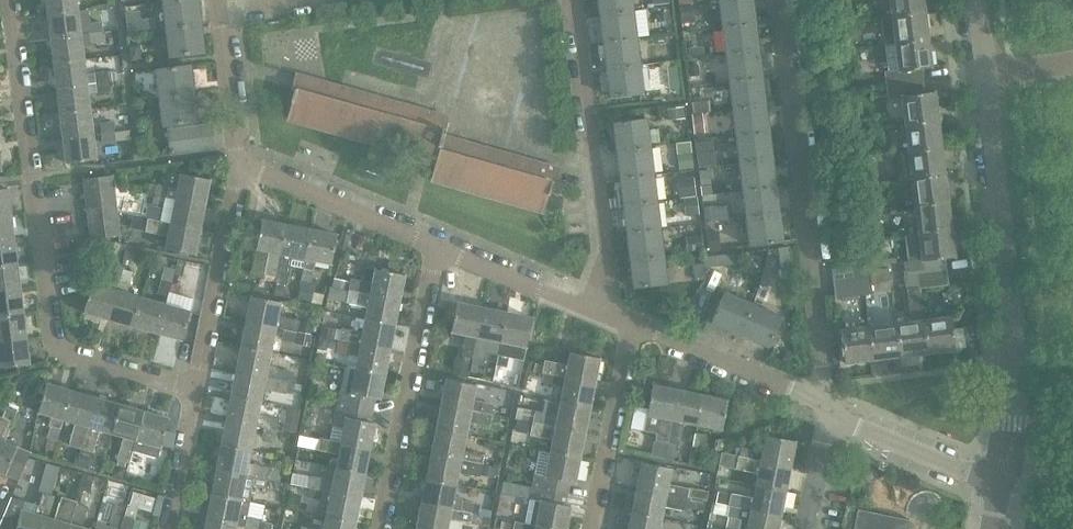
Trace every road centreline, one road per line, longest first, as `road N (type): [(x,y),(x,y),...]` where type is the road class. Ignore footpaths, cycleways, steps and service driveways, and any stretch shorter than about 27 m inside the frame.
road 1 (residential): [(197,390),(58,347),(11,0)]
road 2 (residential): [(1001,480),(1013,322),(985,72)]
road 3 (residential): [(824,405),(779,0)]
road 4 (residential): [(601,314),(571,0)]
road 5 (residential): [(378,528),(430,245)]
road 6 (residential): [(197,390),(241,168)]
road 7 (residential): [(824,405),(633,326)]
road 8 (residential): [(593,528),(633,326)]
road 9 (residential): [(430,245),(241,168)]
road 10 (residential): [(1001,480),(853,426),(824,405)]
road 11 (residential): [(601,314),(430,245)]
road 12 (residential): [(241,168),(218,0)]
road 13 (residential): [(170,528),(197,390)]
road 14 (residential): [(807,528),(824,405)]

